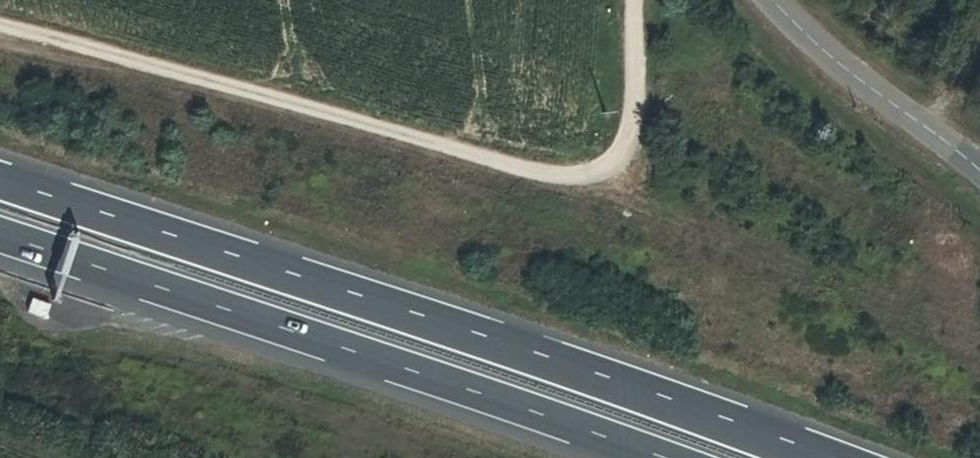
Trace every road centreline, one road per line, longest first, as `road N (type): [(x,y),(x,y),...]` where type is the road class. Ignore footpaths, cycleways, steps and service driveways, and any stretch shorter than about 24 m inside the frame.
road 1 (motorway): [(815,457),(0,180)]
road 2 (track): [(638,0),(631,149),(594,209),(0,54)]
road 3 (motorway): [(0,237),(659,457)]
road 4 (unclassified): [(979,170),(798,29),(772,0)]

